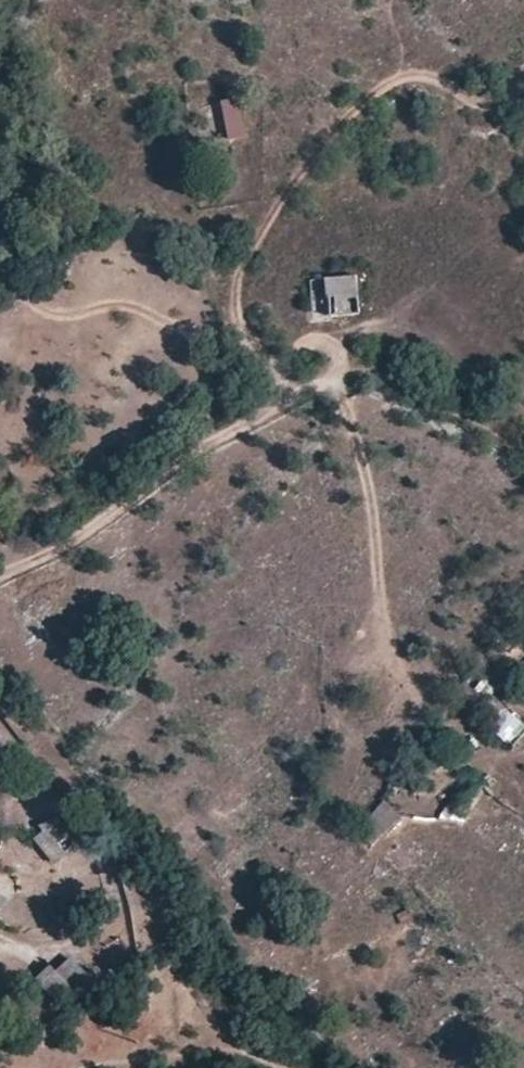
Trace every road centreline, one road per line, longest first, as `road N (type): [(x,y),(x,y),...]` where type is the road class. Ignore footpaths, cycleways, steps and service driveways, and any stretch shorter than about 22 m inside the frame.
road 1 (track): [(0,581),(70,546),(299,391),(339,379),(386,379),(523,452)]
road 2 (track): [(402,693),(372,507),(339,379),(347,338),(523,208)]
road 3 (track): [(299,391),(239,314),(241,280),(377,82),(427,72),(486,109),(523,78)]
road 4 (track): [(347,338),(206,333),(168,325),(125,302),(49,314),(1,272)]

